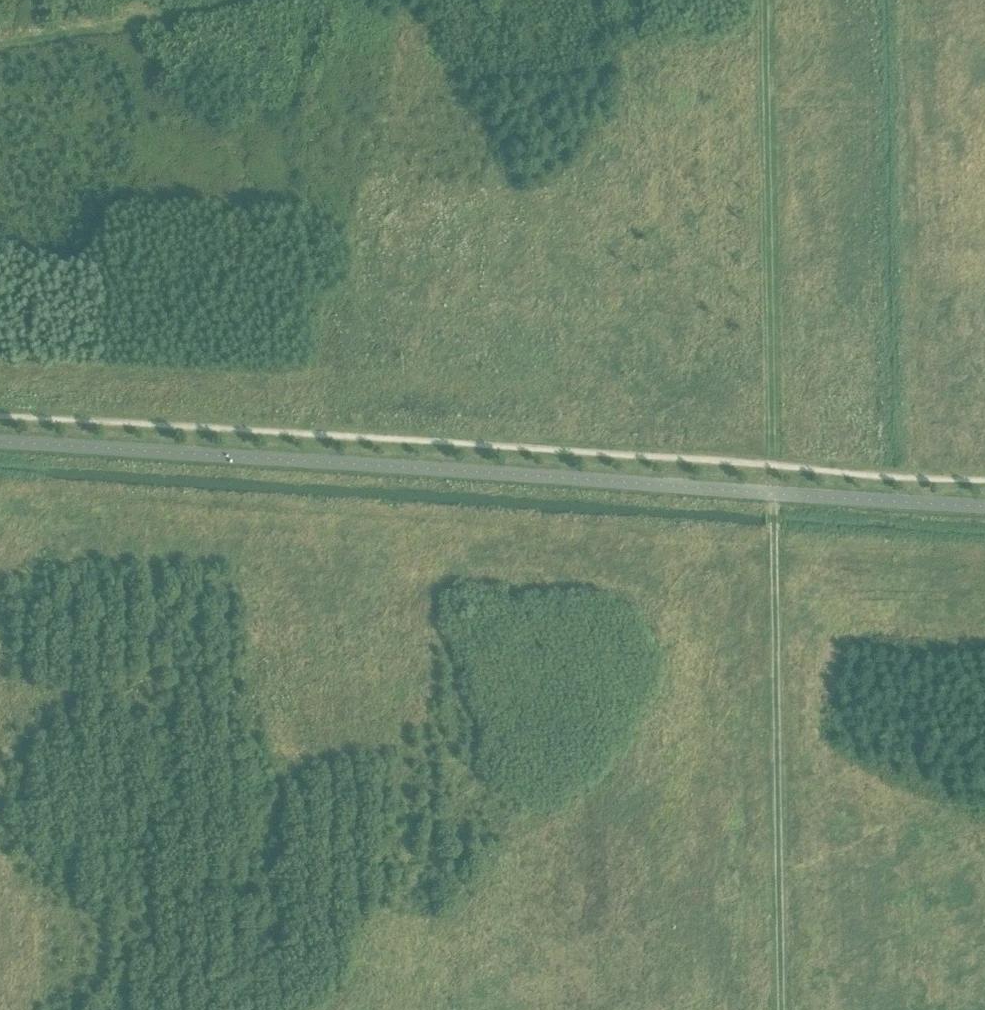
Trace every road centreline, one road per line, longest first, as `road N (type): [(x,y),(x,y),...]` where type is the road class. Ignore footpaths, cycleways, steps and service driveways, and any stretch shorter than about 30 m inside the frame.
road 1 (track): [(780,1009),(765,0)]

